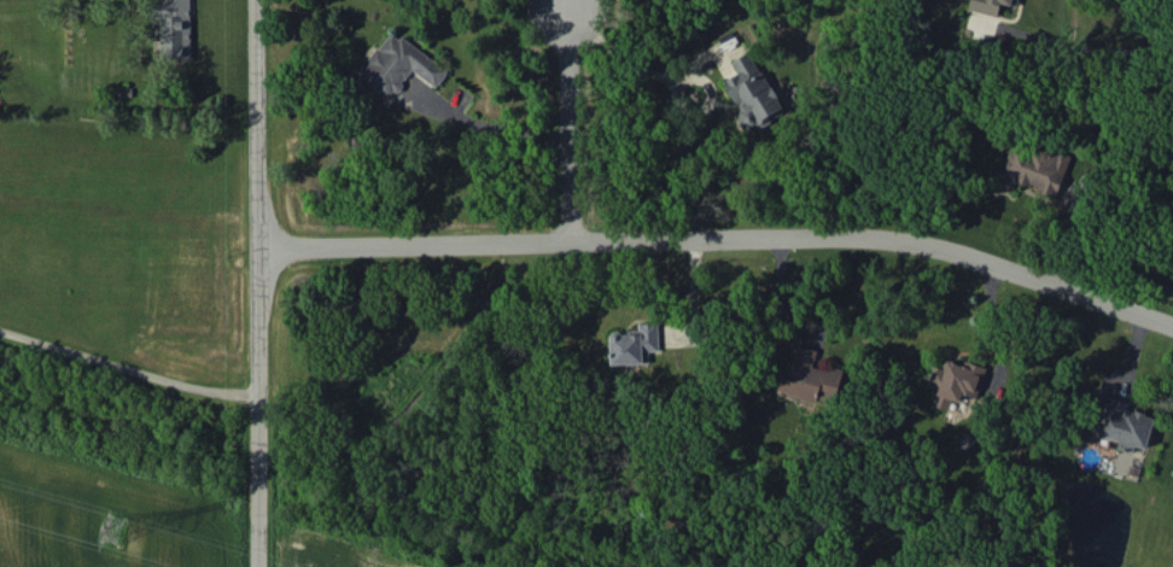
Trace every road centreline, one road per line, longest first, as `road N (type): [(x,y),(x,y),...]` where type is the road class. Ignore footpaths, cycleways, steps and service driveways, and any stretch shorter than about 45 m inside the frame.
road 1 (residential): [(262,251),(911,238),(1172,326)]
road 2 (residential): [(262,566),(260,0)]
road 3 (residential): [(574,245),(564,185),(562,89),(572,2)]

